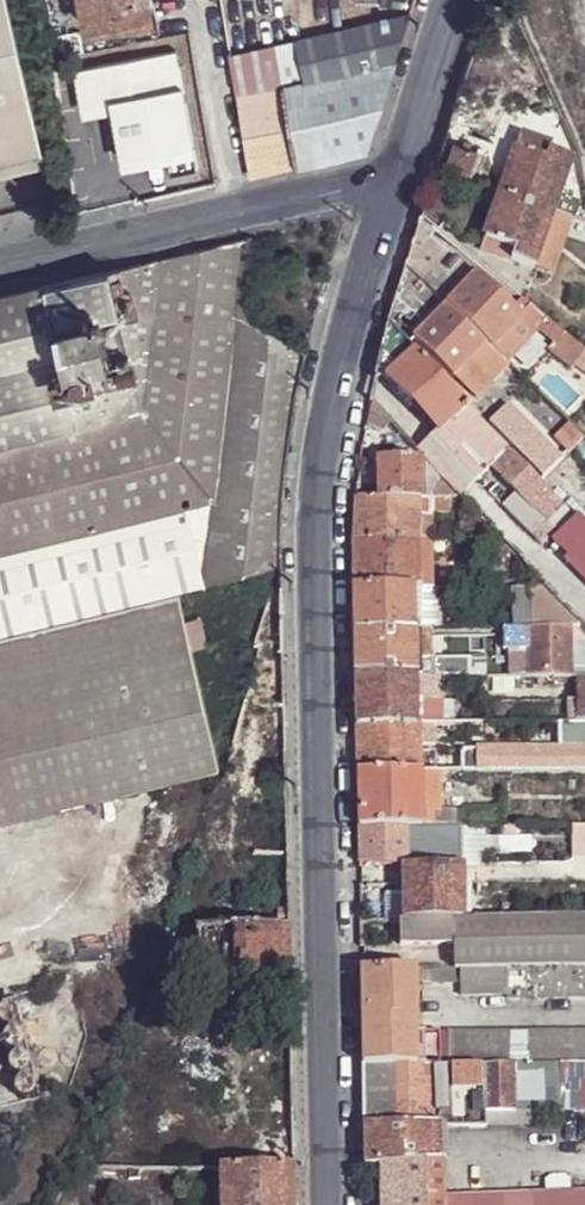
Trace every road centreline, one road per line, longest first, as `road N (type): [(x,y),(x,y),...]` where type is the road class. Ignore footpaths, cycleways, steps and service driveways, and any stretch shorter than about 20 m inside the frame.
road 1 (tertiary): [(400,170),(324,448),(314,595),(327,1204)]
road 2 (residential): [(400,170),(0,264)]
road 3 (tertiary): [(454,0),(400,170)]

